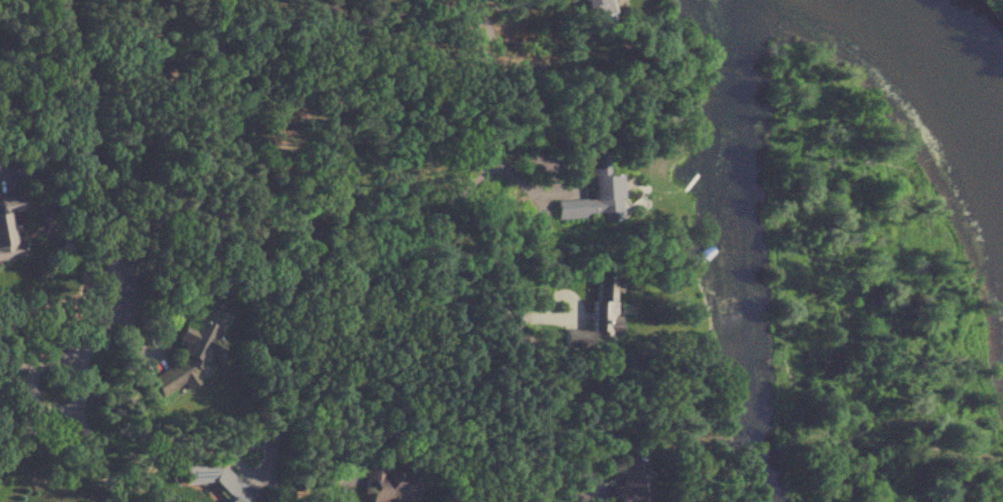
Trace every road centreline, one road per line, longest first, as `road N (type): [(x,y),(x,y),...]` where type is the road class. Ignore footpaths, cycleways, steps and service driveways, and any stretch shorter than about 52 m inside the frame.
road 1 (residential): [(62,0),(65,74),(113,308)]

